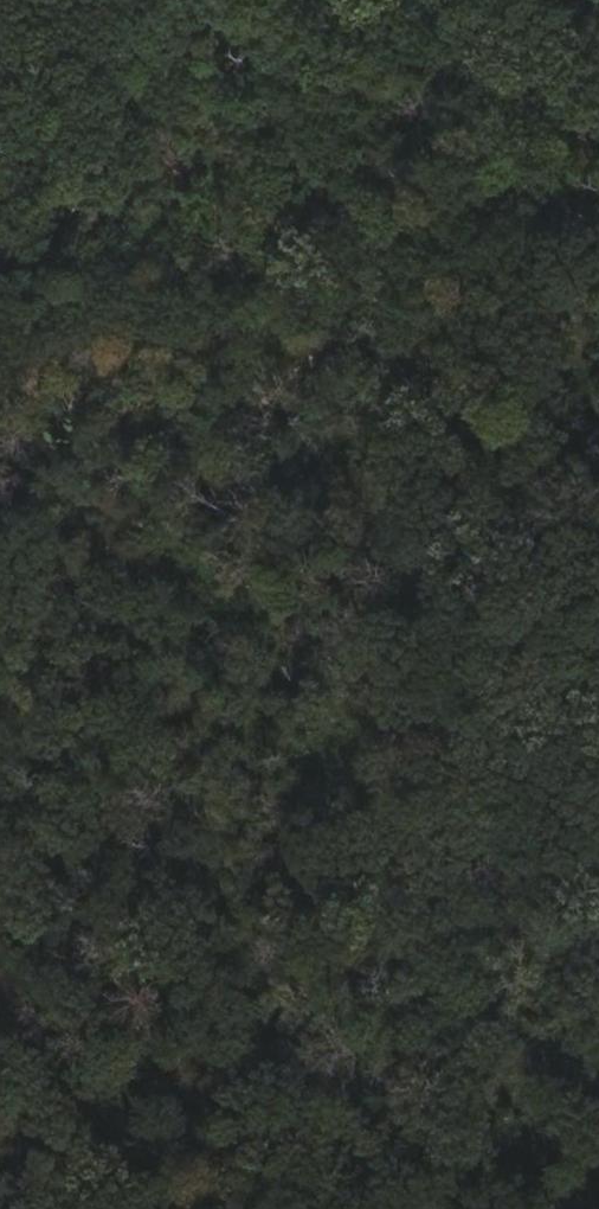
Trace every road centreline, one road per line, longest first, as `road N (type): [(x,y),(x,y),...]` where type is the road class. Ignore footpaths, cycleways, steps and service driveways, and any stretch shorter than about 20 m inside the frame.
road 1 (track): [(0,646),(598,106)]
road 2 (track): [(0,872),(598,1077)]

